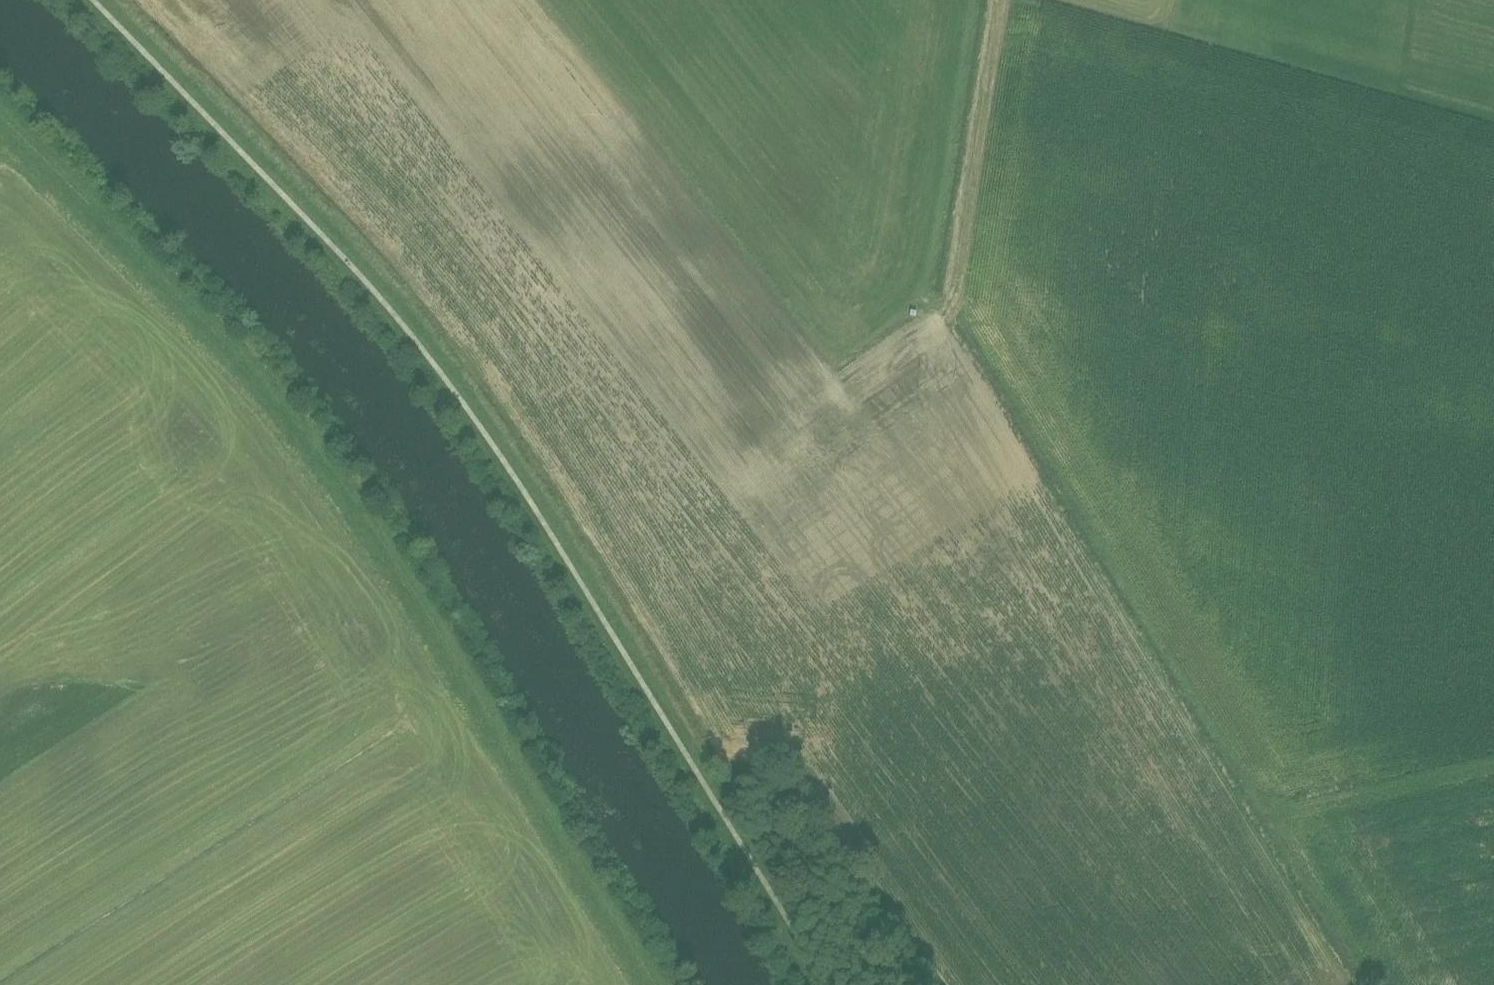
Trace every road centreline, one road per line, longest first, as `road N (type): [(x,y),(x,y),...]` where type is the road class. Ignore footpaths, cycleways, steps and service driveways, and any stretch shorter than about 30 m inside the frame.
road 1 (track): [(650,984),(311,447),(0,118)]

